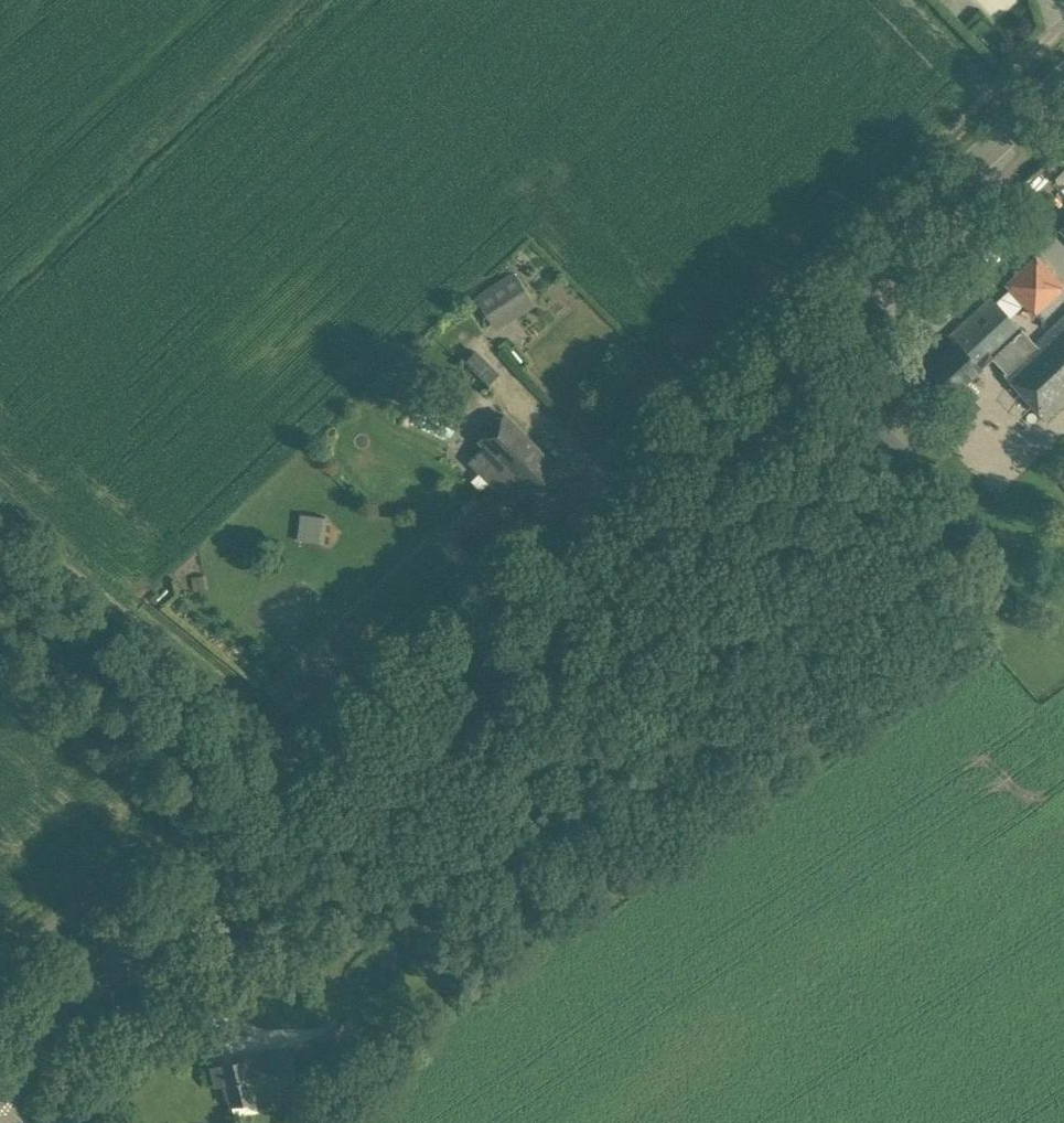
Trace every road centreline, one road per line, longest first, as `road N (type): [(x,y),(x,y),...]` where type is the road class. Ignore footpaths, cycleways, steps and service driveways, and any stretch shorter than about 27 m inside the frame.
road 1 (secondary): [(0,1066),(1063,76)]
road 2 (track): [(0,523),(308,775)]

